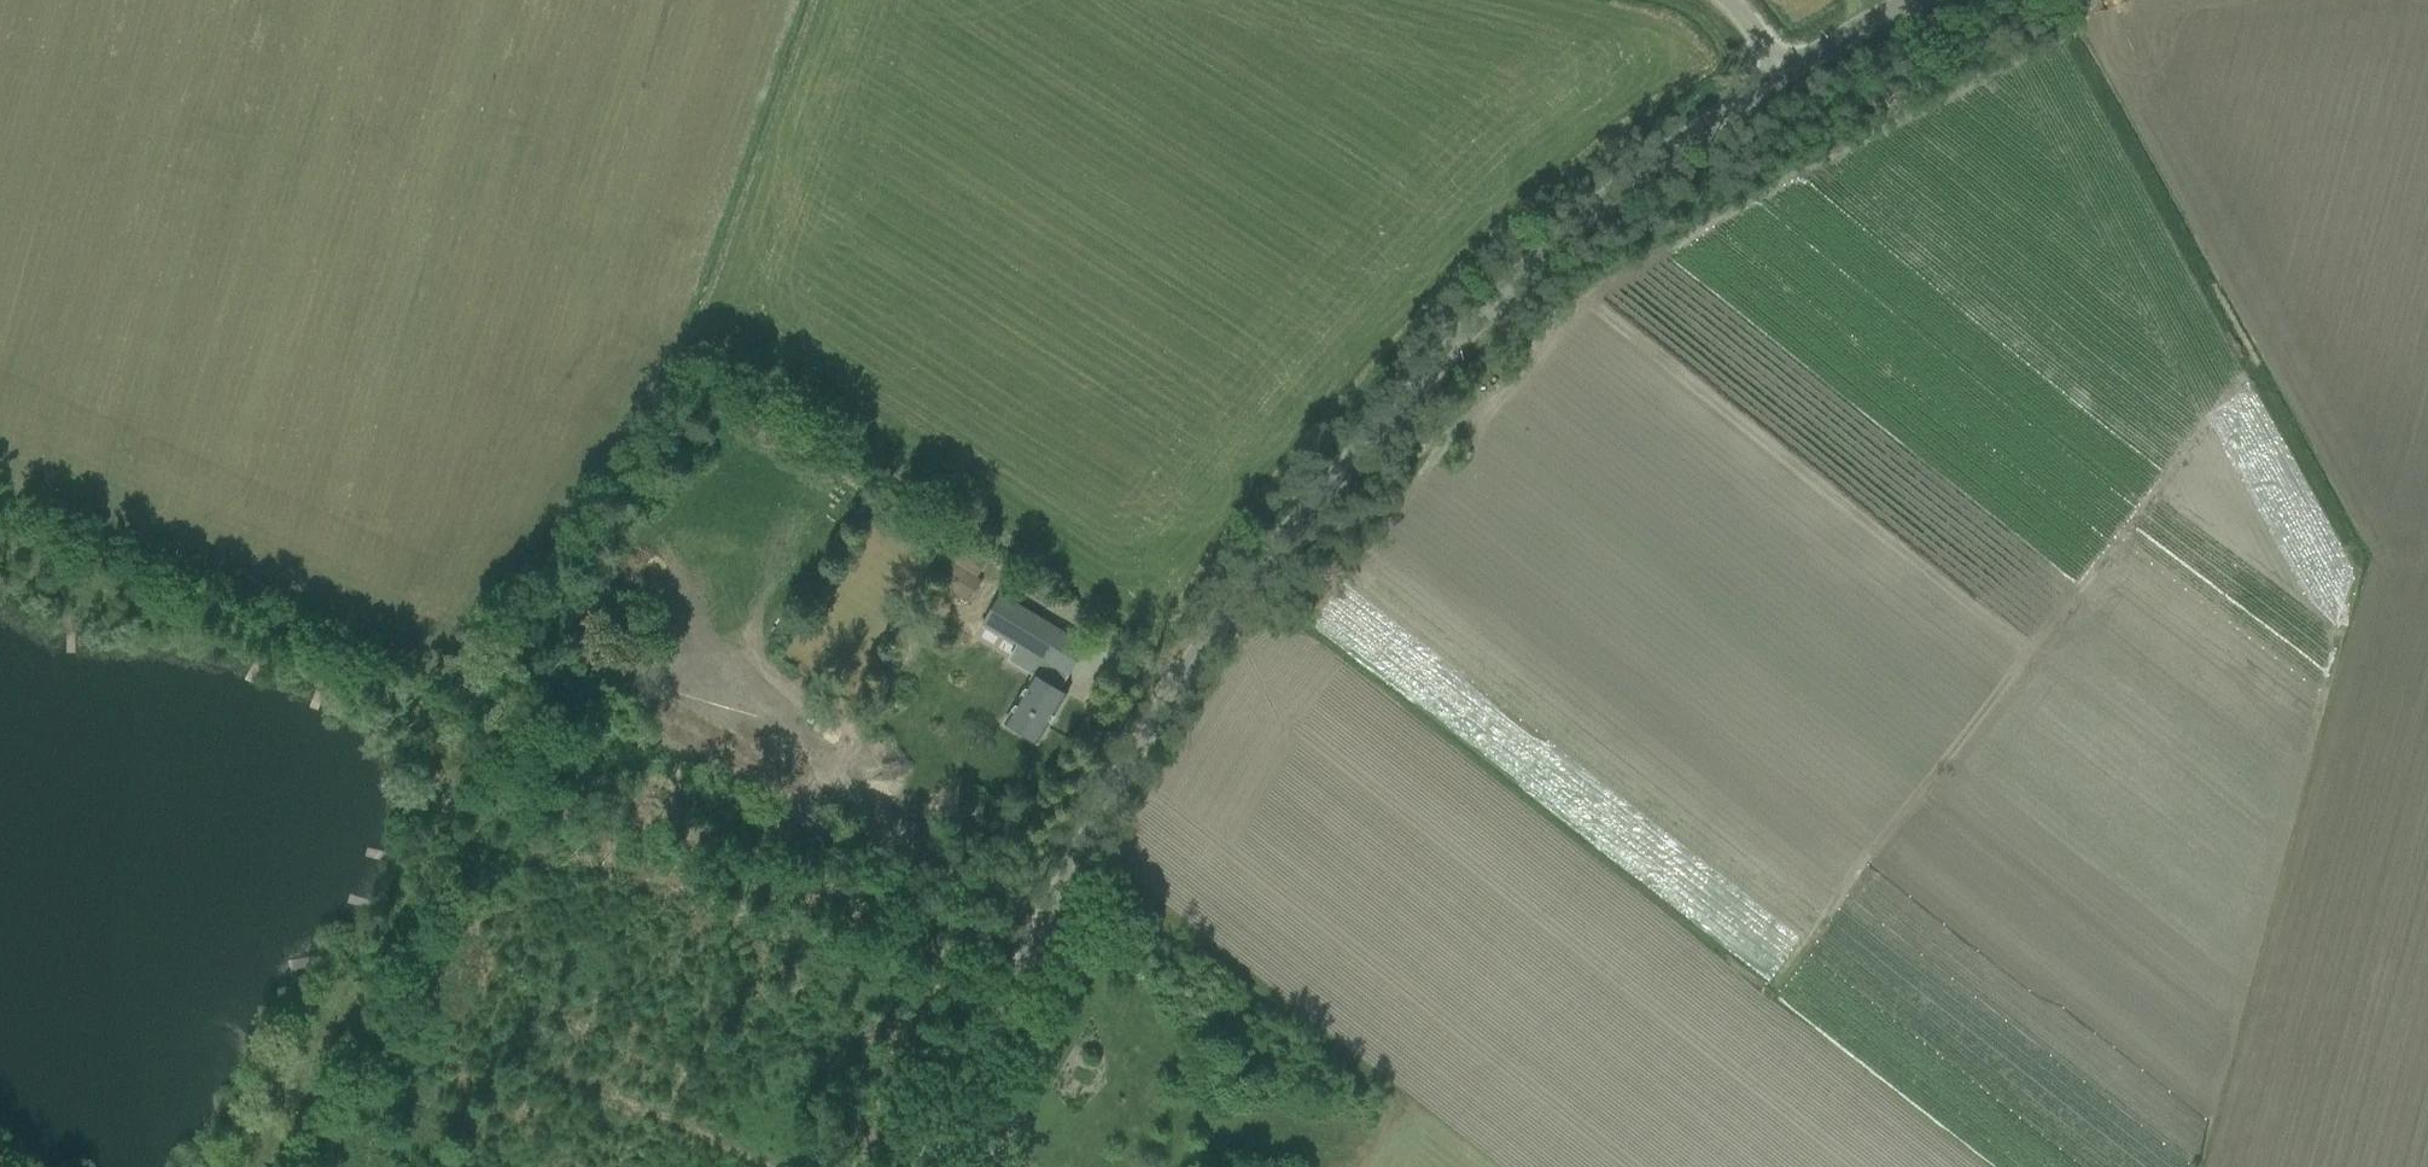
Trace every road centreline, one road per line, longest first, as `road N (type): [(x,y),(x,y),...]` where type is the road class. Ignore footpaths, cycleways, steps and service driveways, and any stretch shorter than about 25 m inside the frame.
road 1 (unclassified): [(922,1166),(1069,867),(1227,599),(1361,422),(1570,218),(1782,63)]
road 2 (unclassified): [(1911,0),(1782,63)]

